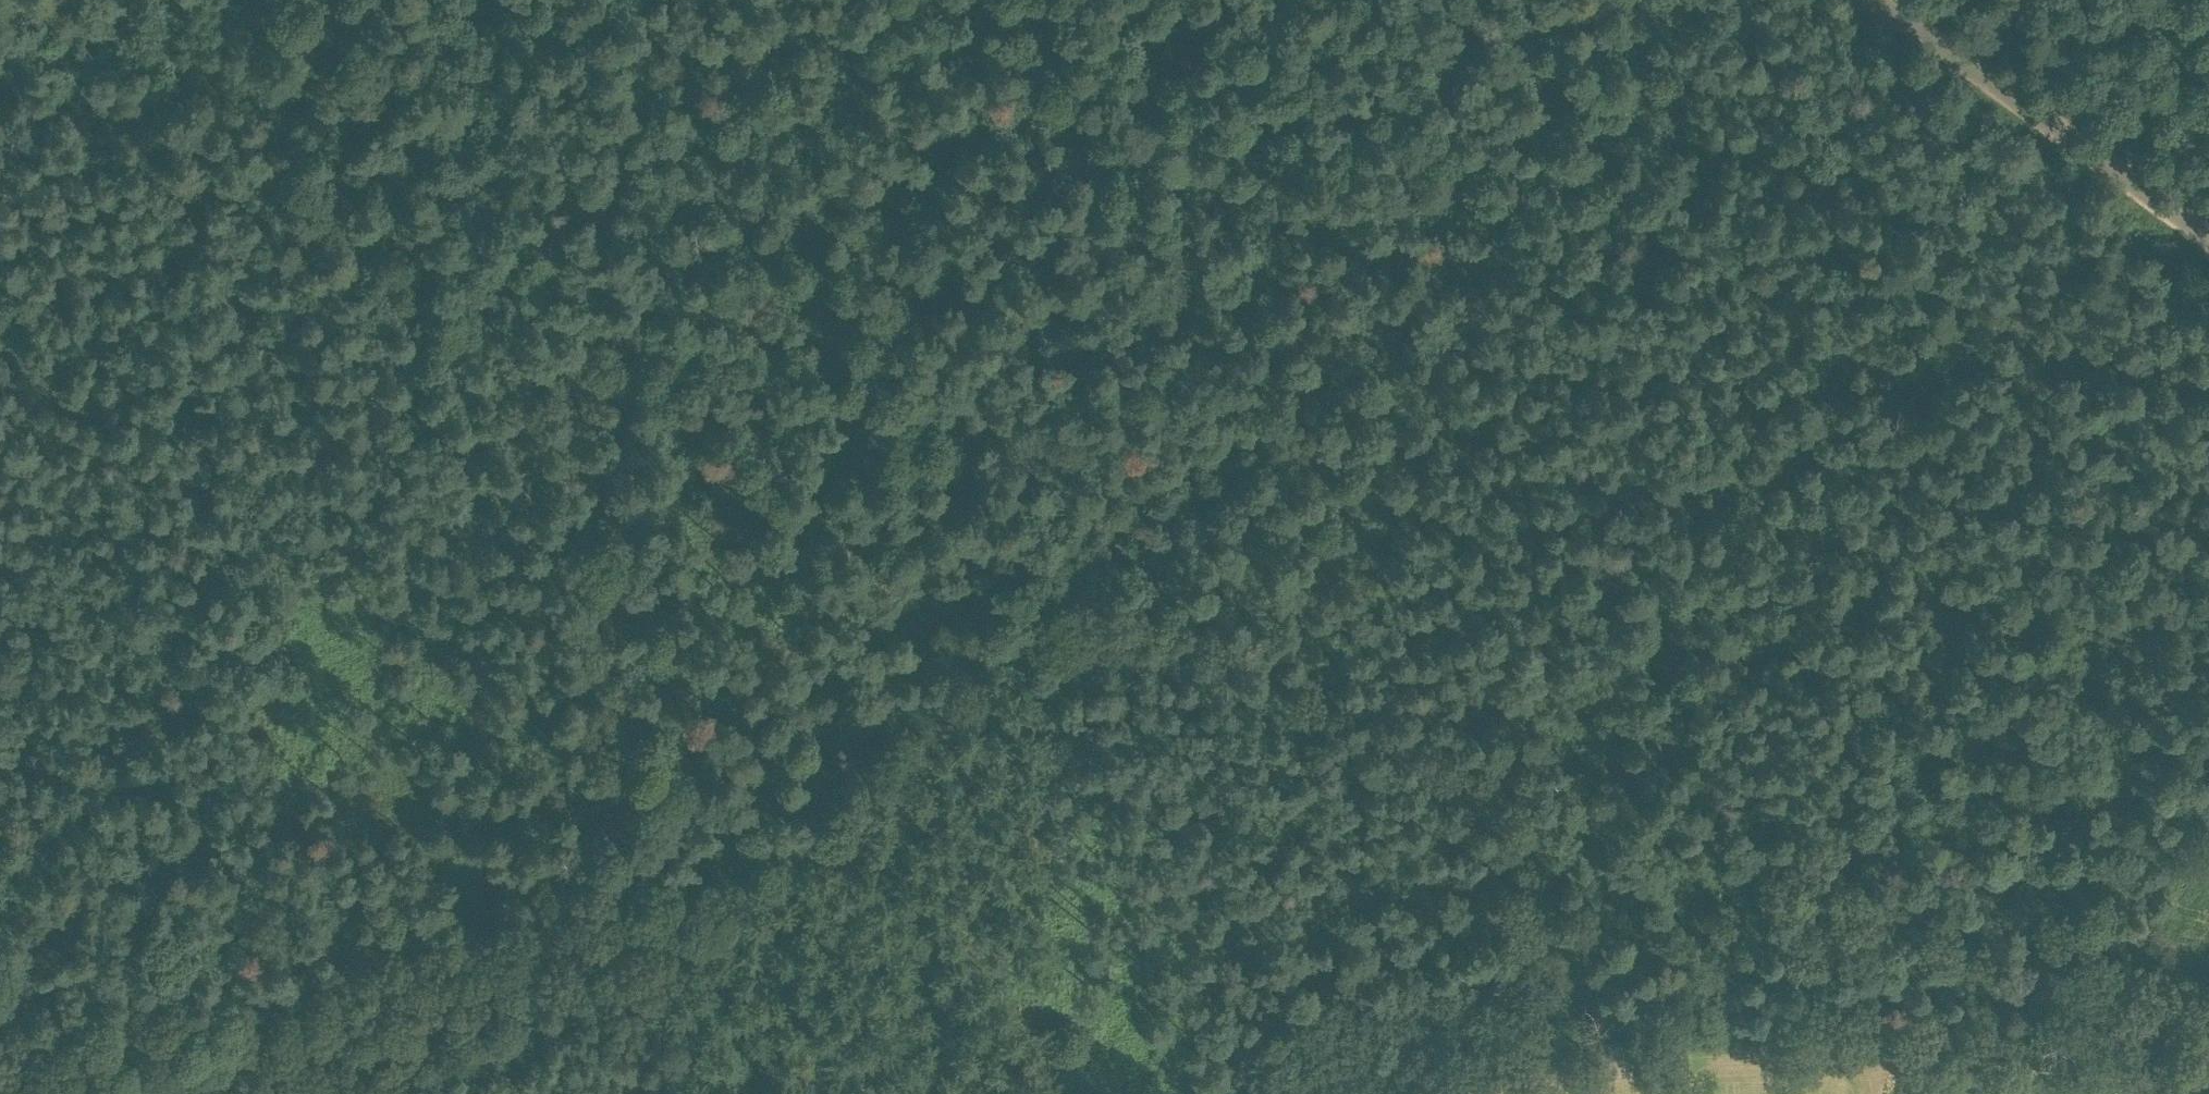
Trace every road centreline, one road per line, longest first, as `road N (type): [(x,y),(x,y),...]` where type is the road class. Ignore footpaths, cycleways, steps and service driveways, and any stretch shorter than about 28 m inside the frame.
road 1 (track): [(696,0),(596,469),(584,622),(583,773),(608,905),(637,991),(629,1093)]
road 2 (tertiary): [(2208,236),(1878,0)]

